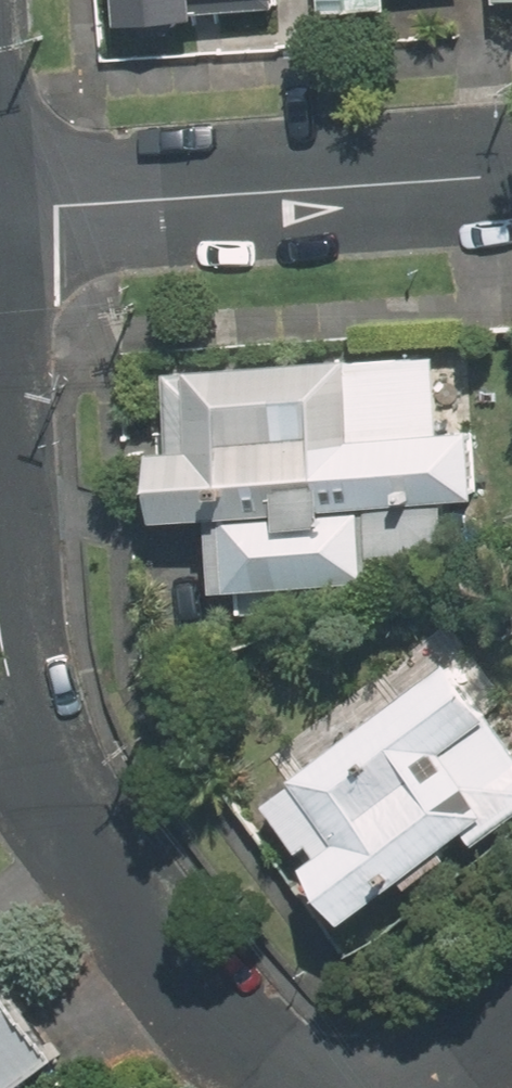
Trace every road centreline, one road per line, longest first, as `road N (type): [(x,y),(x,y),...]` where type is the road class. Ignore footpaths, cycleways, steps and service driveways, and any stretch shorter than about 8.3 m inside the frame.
road 1 (residential): [(307,1087),(225,1037),(46,783),(13,710),(0,591)]
road 2 (residential): [(0,206),(511,170)]
road 3 (residential): [(409,1087),(511,1012)]

